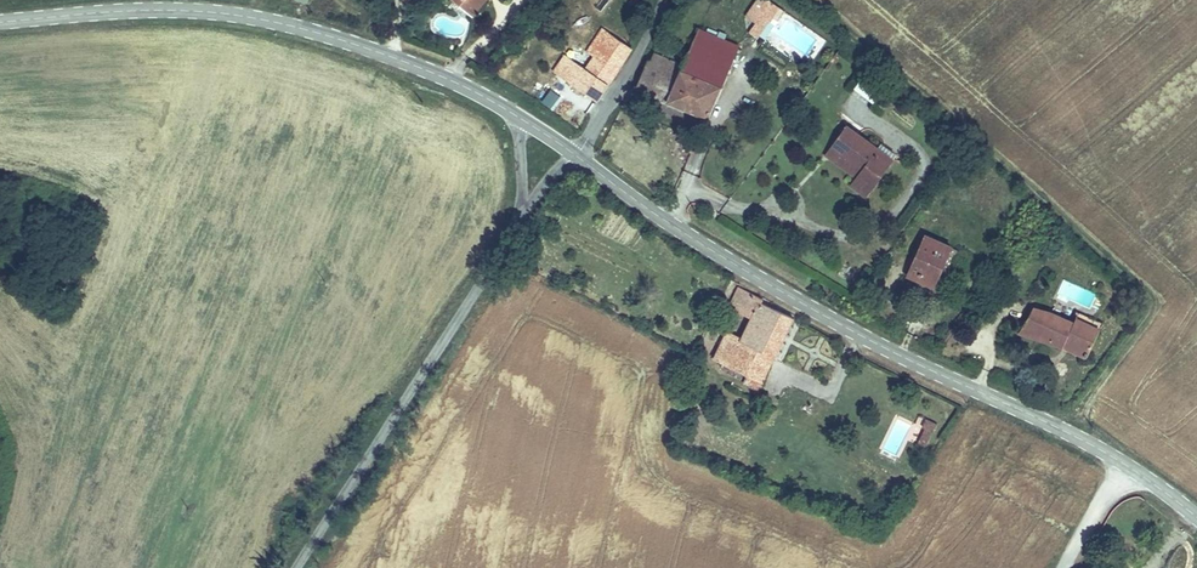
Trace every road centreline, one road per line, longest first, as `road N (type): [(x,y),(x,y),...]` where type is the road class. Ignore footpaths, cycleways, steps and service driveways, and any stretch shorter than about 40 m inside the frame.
road 1 (tertiary): [(1196,520),(1122,463),(747,273),(577,154)]
road 2 (tertiary): [(526,120),(410,62),(273,21),(157,9),(0,20)]
road 3 (unclassified): [(295,567),(516,227)]
road 4 (unclassified): [(666,0),(577,154)]

